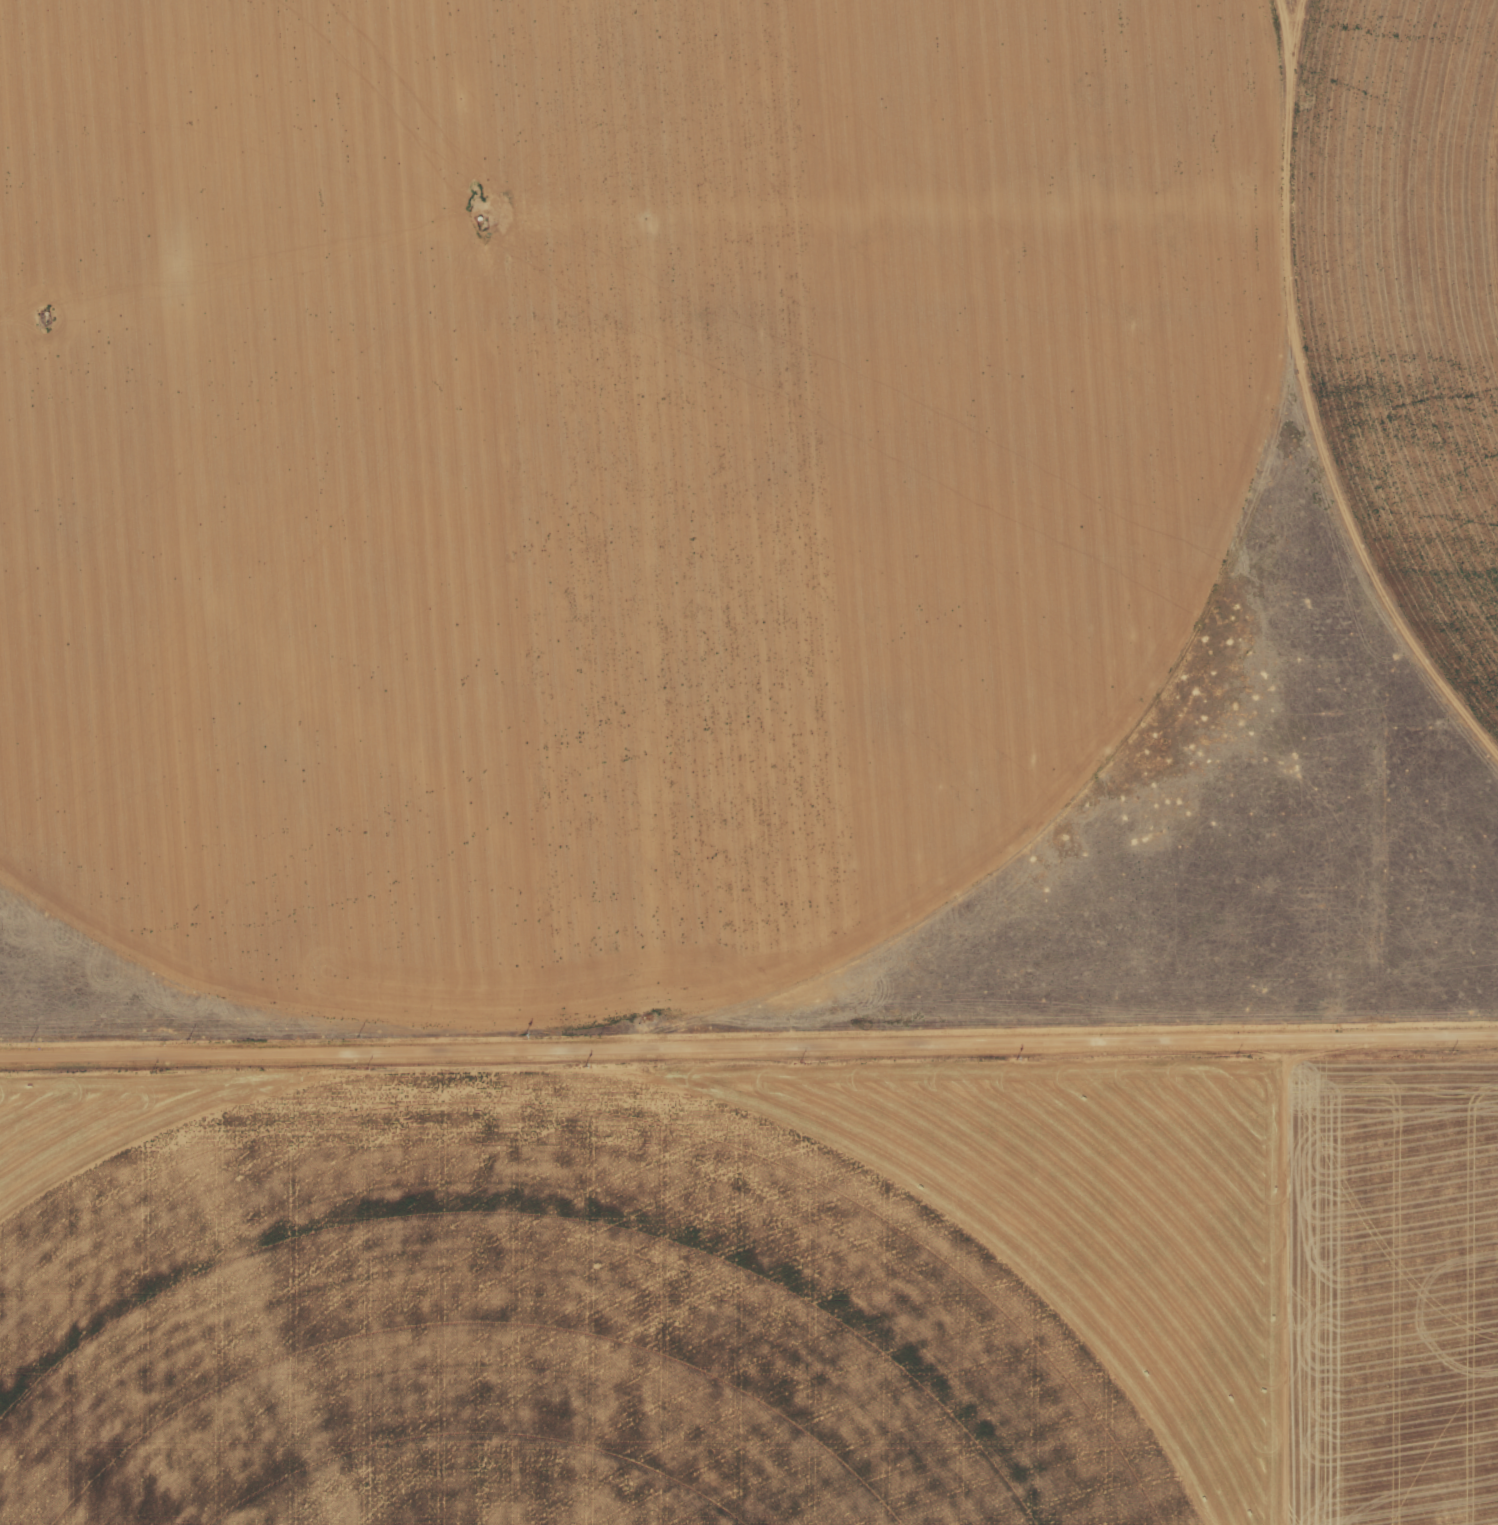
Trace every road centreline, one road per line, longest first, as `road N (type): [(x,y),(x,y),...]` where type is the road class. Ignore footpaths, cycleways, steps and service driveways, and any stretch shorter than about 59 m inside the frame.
road 1 (residential): [(0,1058),(1497,1034)]

